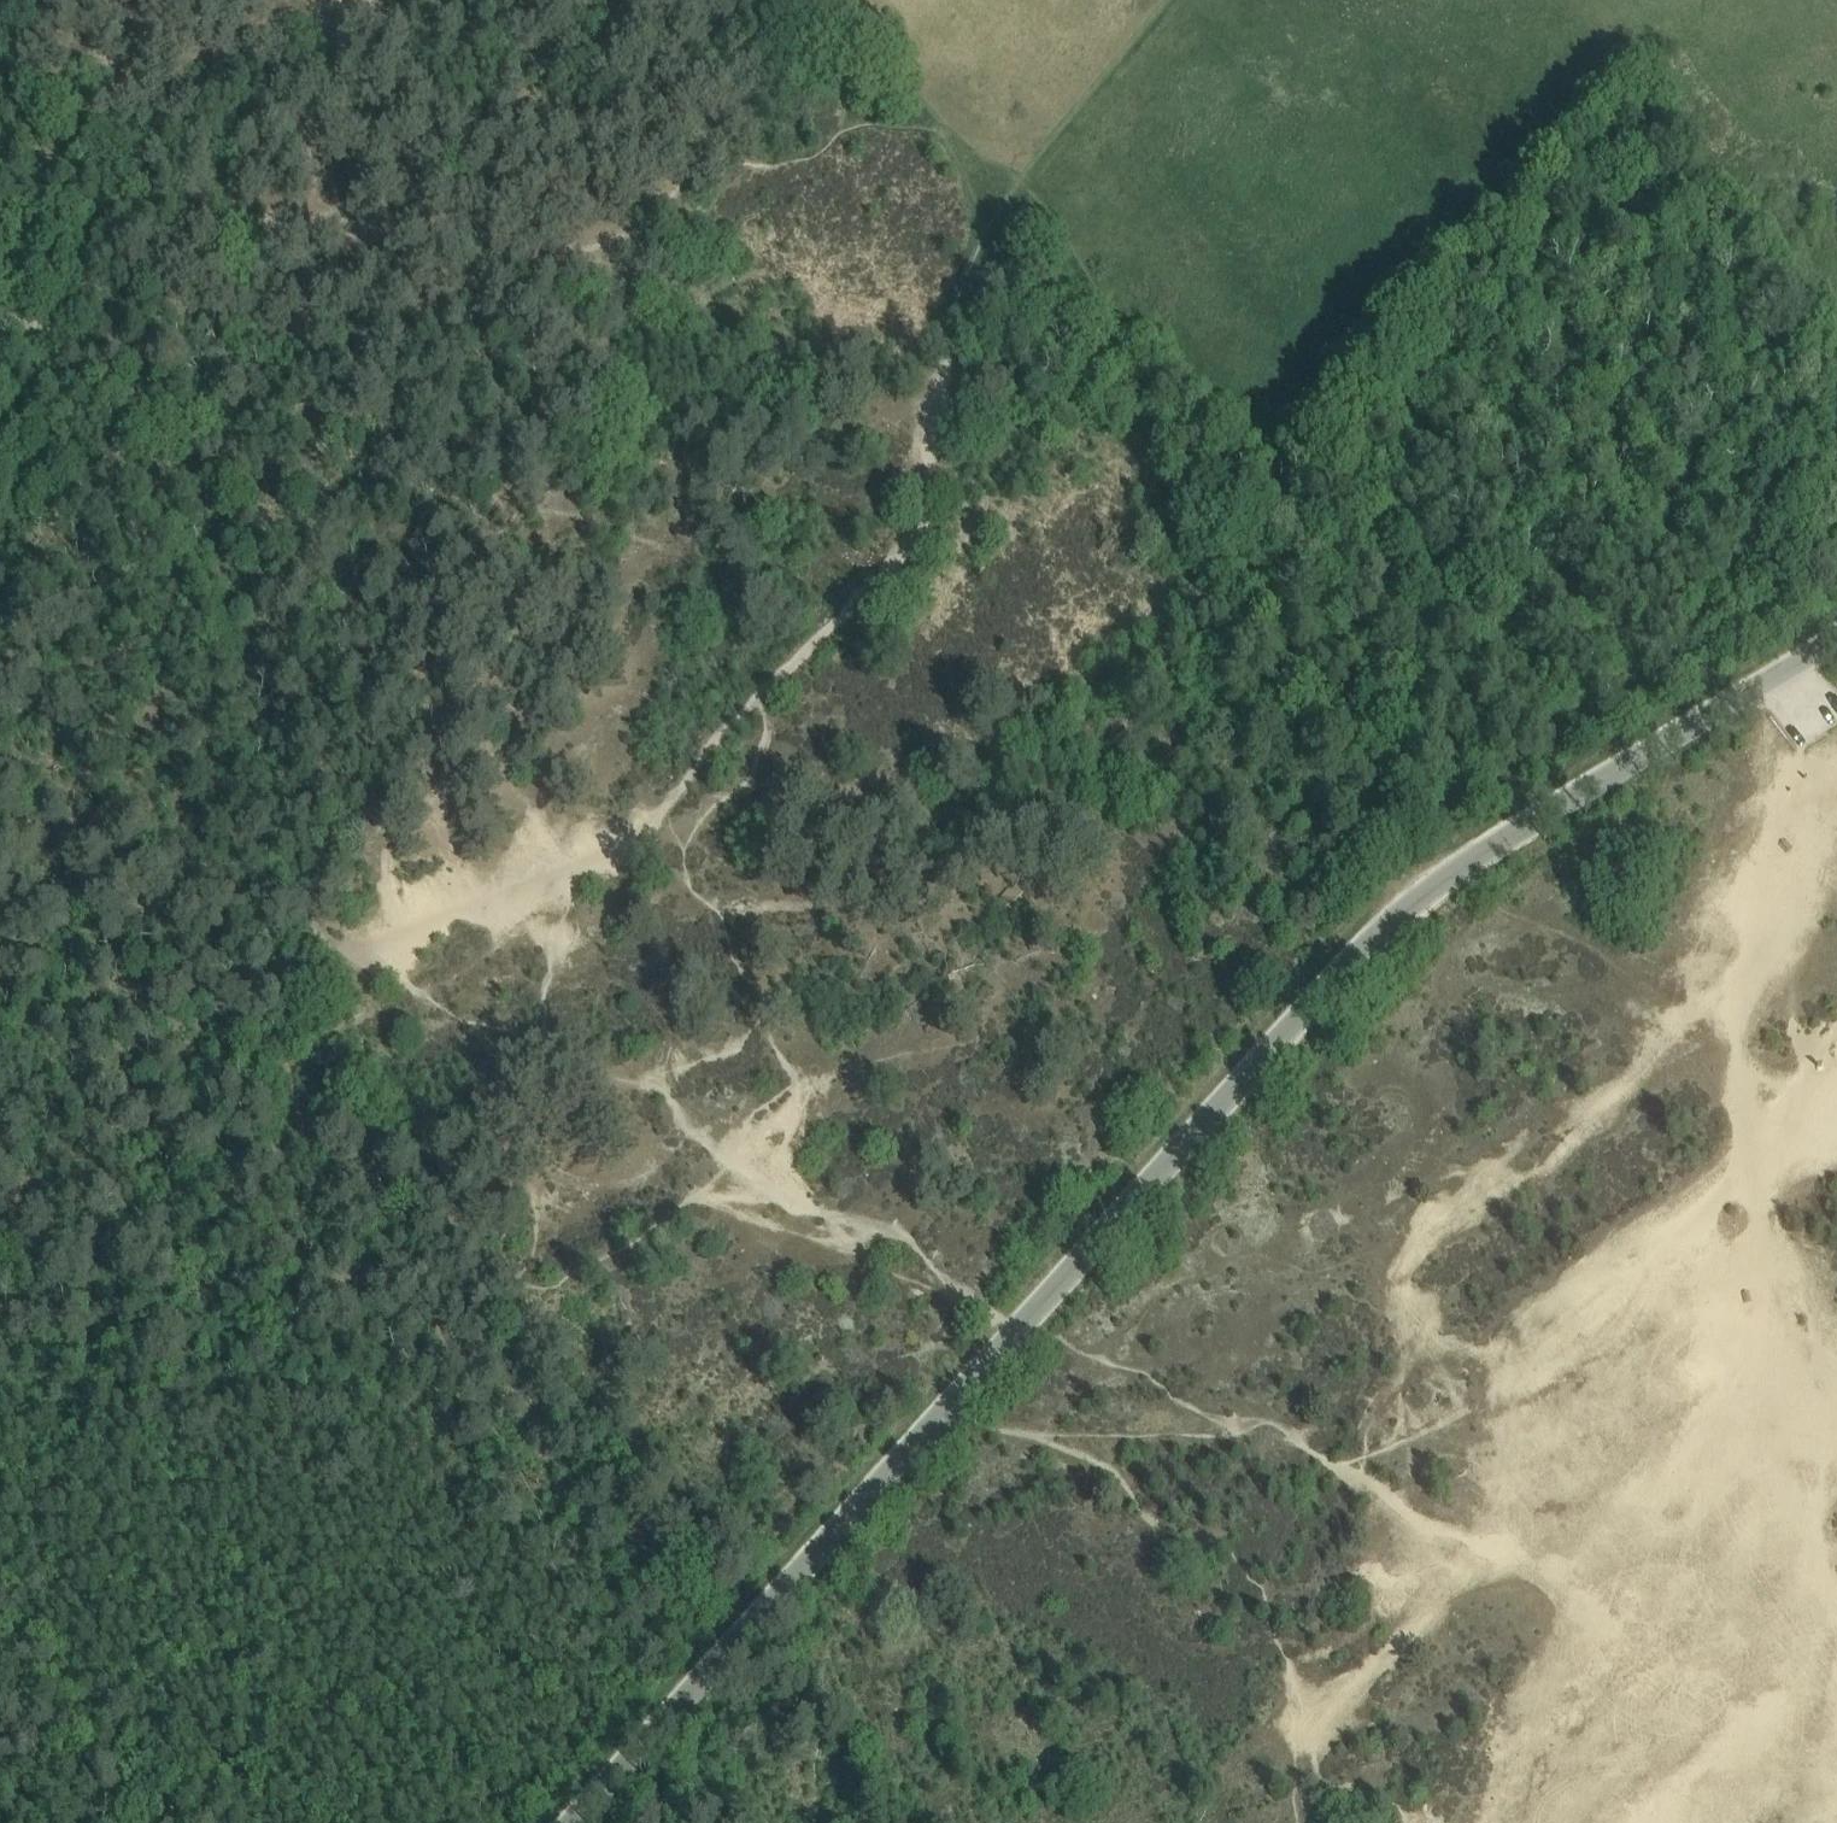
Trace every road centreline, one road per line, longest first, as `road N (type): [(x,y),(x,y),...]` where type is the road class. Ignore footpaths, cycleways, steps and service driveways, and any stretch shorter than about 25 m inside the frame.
road 1 (unclassified): [(572,1822),(1294,1038),(1416,919),(1836,653)]

